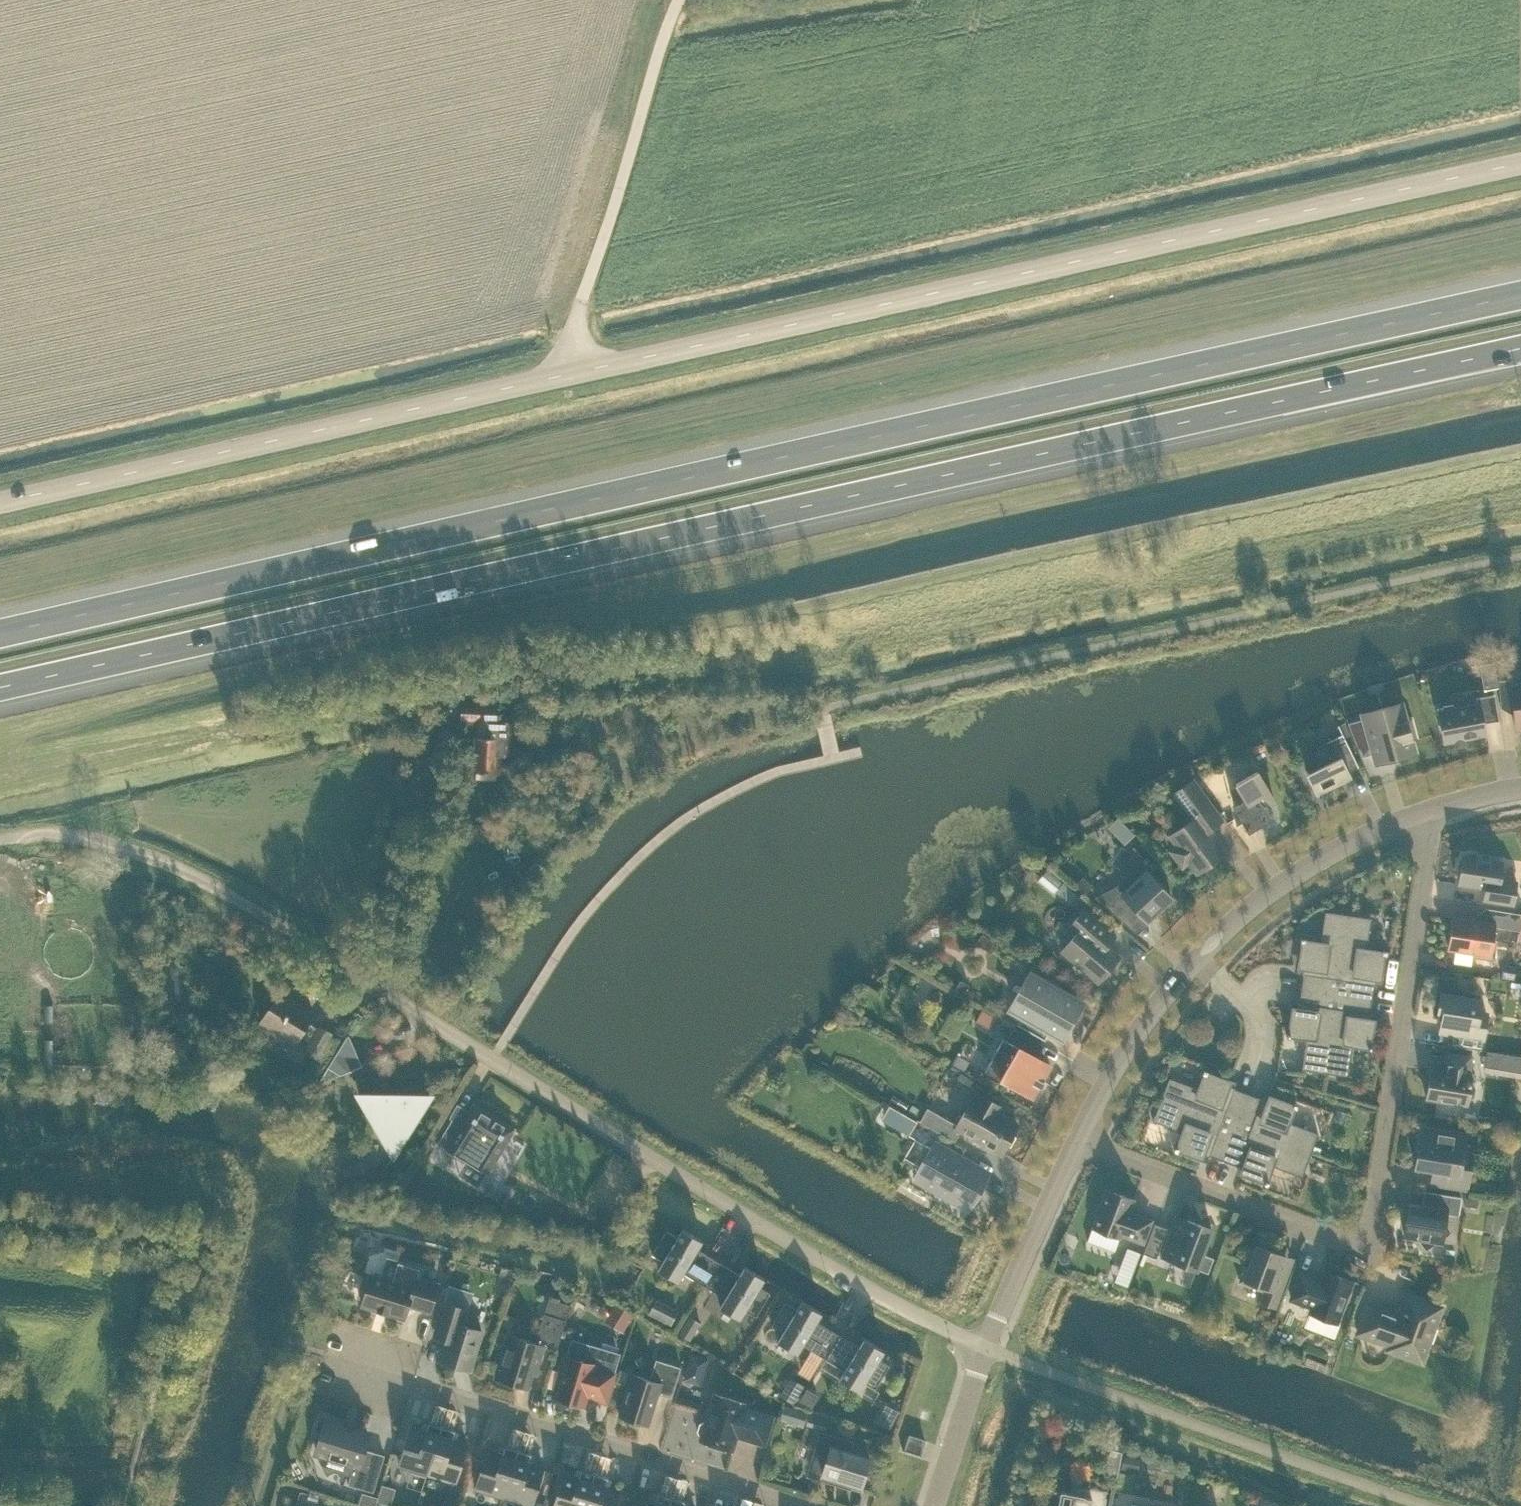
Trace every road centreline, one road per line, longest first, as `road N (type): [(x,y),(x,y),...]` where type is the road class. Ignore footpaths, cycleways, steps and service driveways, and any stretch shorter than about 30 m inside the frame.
road 1 (motorway): [(1520,294),(0,635)]
road 2 (motorway): [(0,688),(1520,349)]
road 3 (secondary): [(0,502),(1520,164)]
road 4 (unclassified): [(986,1348),(886,1299),(214,888),(129,849)]
road 5 (residential): [(1436,809),(1371,1226),(1338,1238),(1078,1140)]
road 6 (residential): [(801,1505),(333,1361),(326,1388)]
road 7 (unclassified): [(1078,1140),(1160,1002),(1249,908),(1377,830),(1436,809)]
road 8 (unclassified): [(986,1348),(1078,1140)]
road 9 (unclassified): [(934,1505),(986,1348)]

